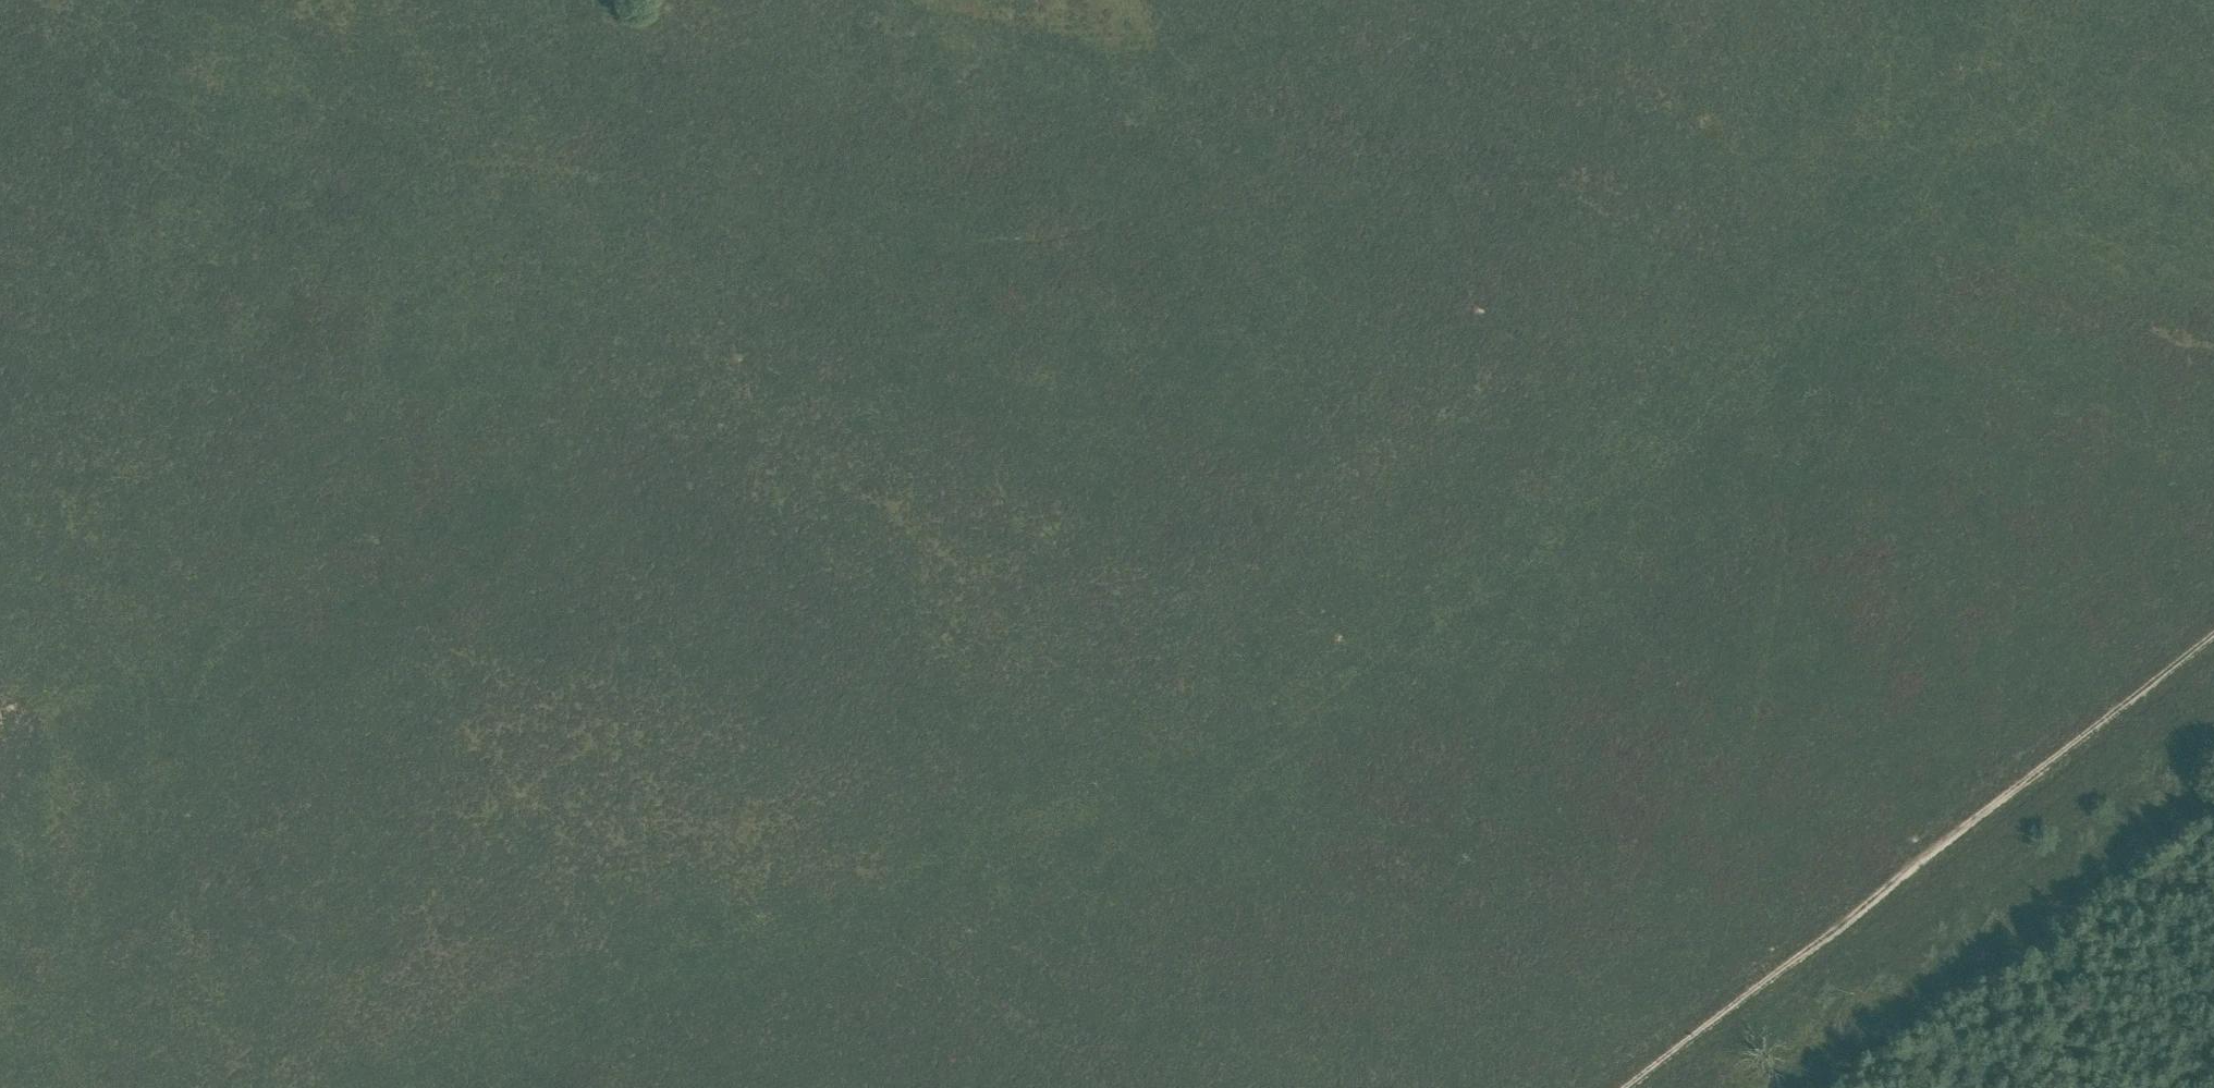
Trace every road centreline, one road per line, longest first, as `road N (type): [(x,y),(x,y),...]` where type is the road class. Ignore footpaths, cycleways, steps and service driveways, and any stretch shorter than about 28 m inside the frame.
road 1 (track): [(1626,1087),(2213,635)]

